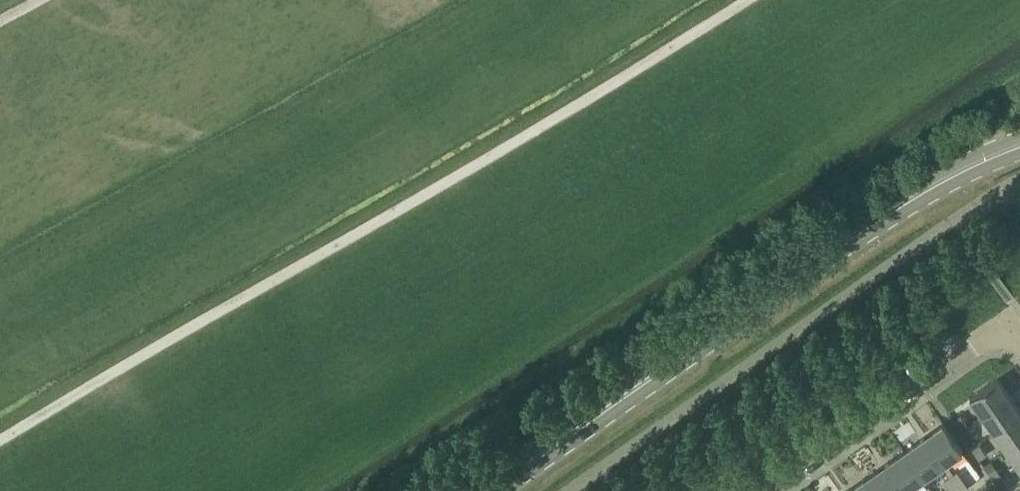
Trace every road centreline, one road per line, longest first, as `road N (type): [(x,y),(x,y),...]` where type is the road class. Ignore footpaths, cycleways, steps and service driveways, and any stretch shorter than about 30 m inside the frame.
road 1 (secondary): [(1019,146),(883,216),(488,490)]
road 2 (residential): [(768,490),(1009,324),(1019,339)]

